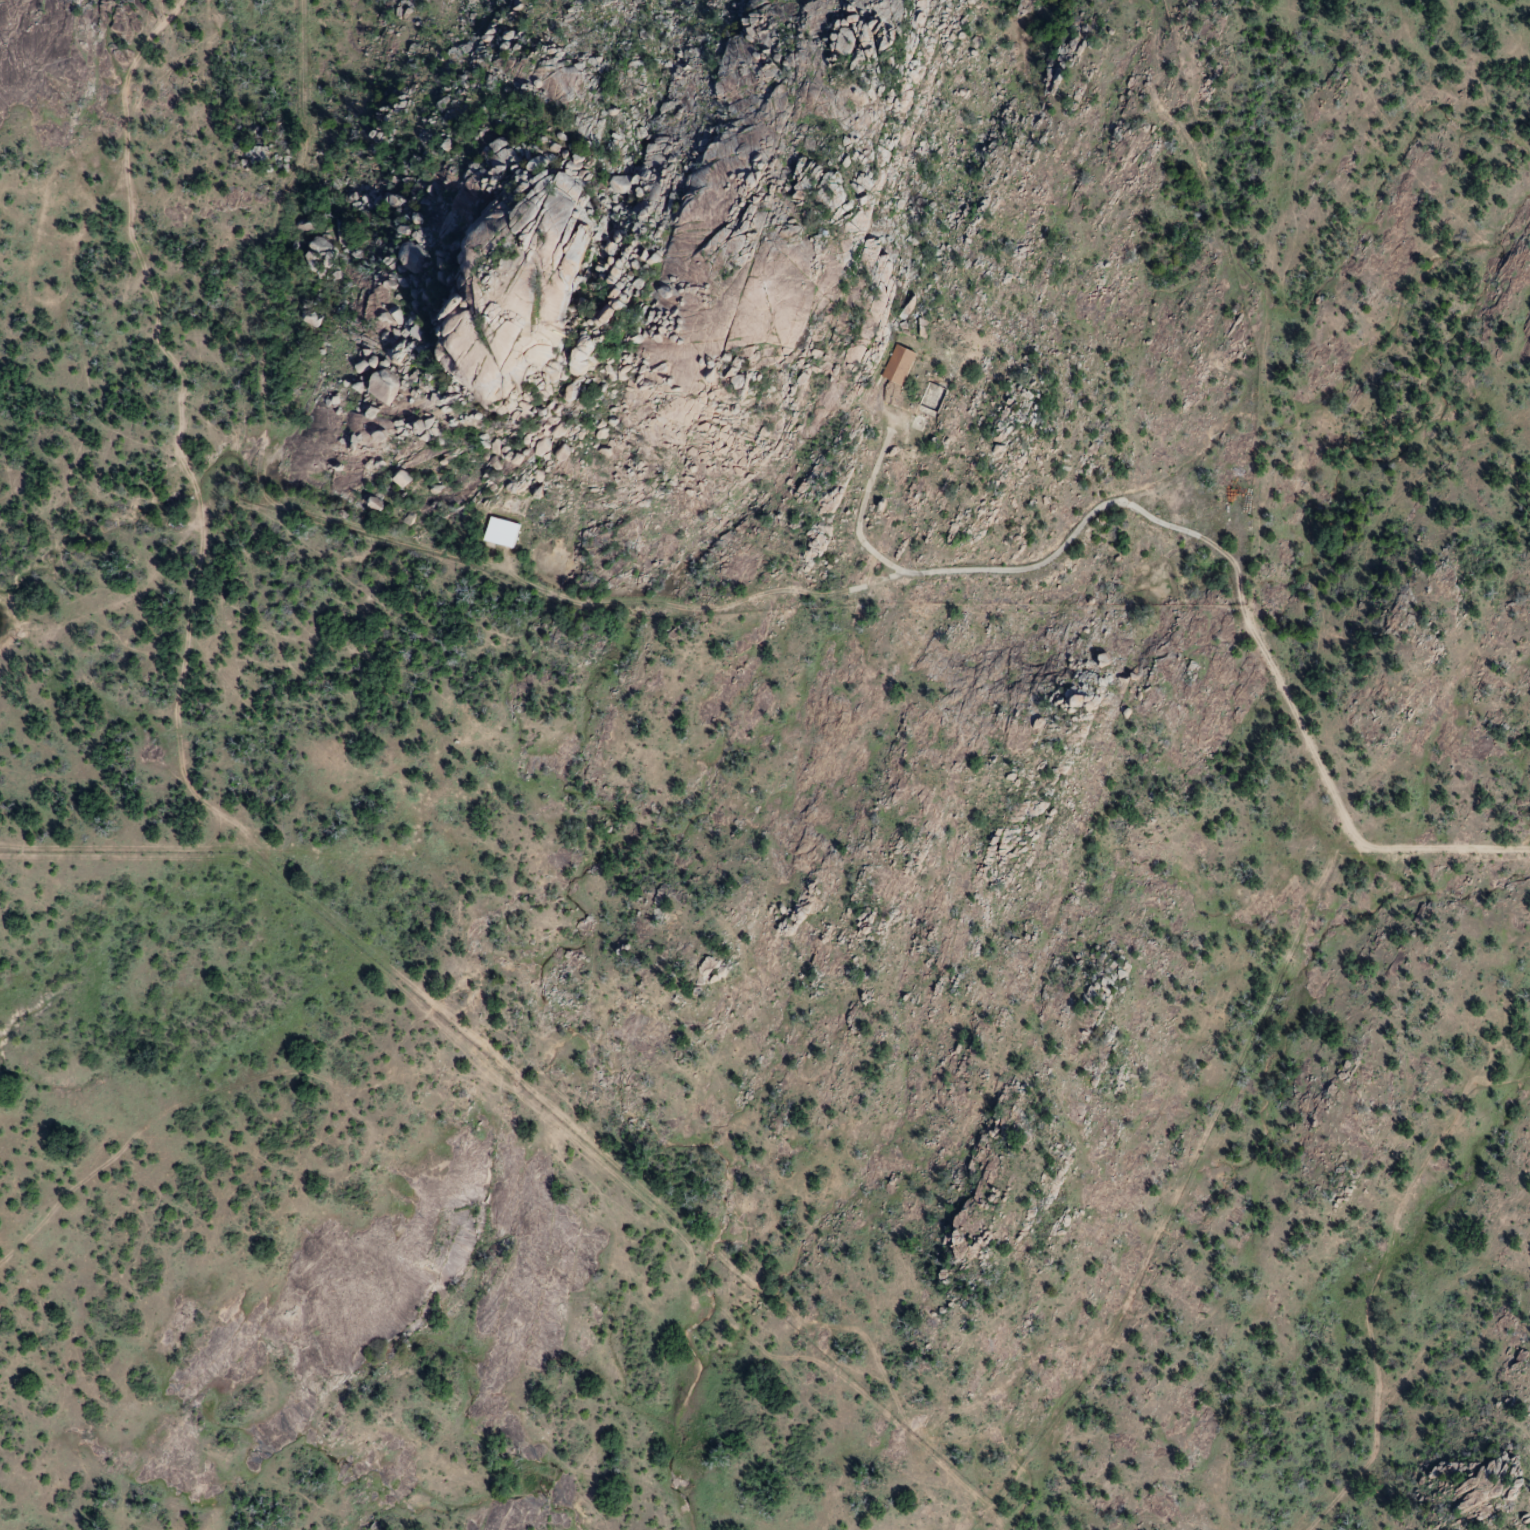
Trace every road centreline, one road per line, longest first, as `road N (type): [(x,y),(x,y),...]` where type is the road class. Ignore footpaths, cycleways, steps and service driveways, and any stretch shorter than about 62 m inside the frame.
road 1 (track): [(1529,850),(1359,844),(1244,621),(1233,560),(1123,504),(1092,514),(1057,556),(1033,569),(877,583)]

